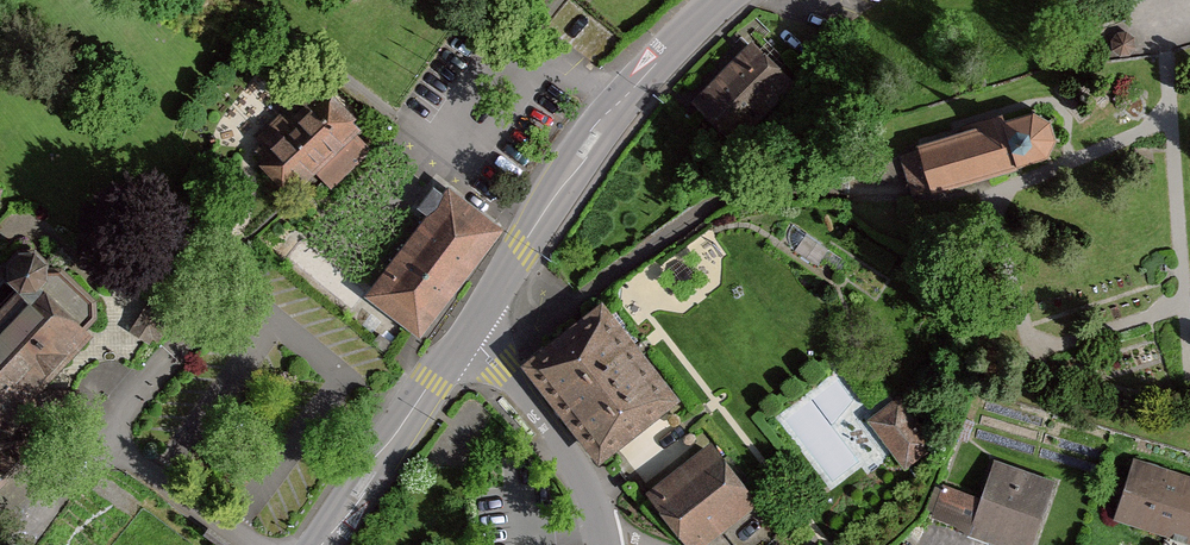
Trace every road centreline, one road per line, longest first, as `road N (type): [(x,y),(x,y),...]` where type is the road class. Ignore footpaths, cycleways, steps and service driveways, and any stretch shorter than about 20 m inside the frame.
road 1 (tertiary): [(467,337),(605,118),(733,0)]
road 2 (residential): [(251,544),(123,454),(100,448),(9,544)]
road 3 (tertiary): [(318,544),(467,337)]
road 4 (residential): [(609,542),(598,495),(467,337)]

